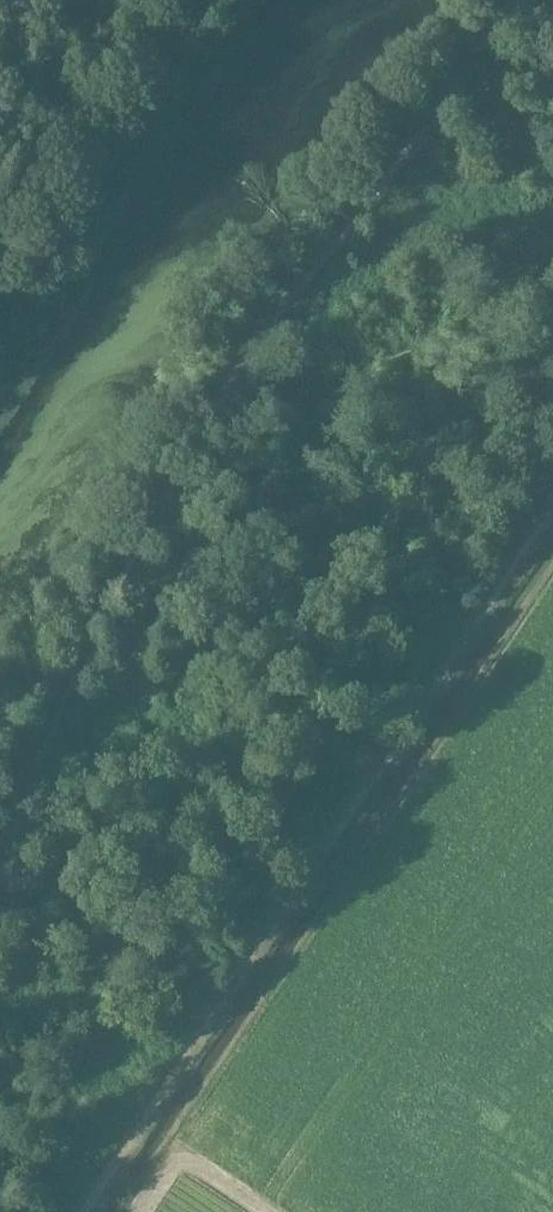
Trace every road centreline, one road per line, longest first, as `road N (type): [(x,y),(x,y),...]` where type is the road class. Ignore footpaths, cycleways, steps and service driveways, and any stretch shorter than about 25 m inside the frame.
road 1 (track): [(517,0),(225,391),(74,682),(0,873)]
road 2 (track): [(86,1211),(552,516)]
road 3 (track): [(0,311),(208,0)]

